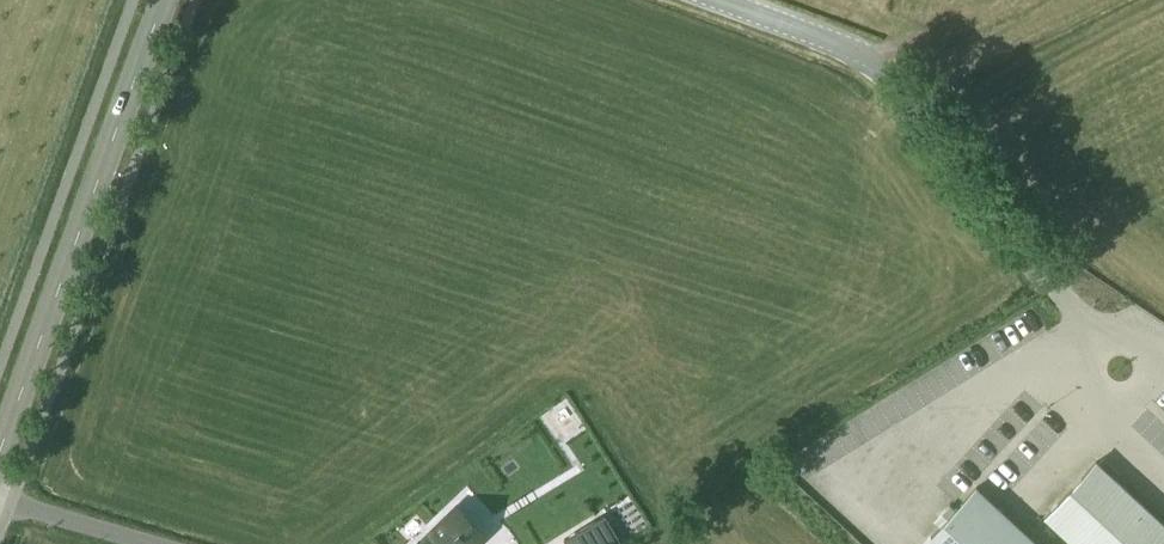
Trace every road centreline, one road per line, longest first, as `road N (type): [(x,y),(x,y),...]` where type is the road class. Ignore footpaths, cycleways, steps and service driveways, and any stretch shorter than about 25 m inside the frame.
road 1 (tertiary): [(0,448),(163,0)]
road 2 (residential): [(1046,279),(877,67),(715,0)]

